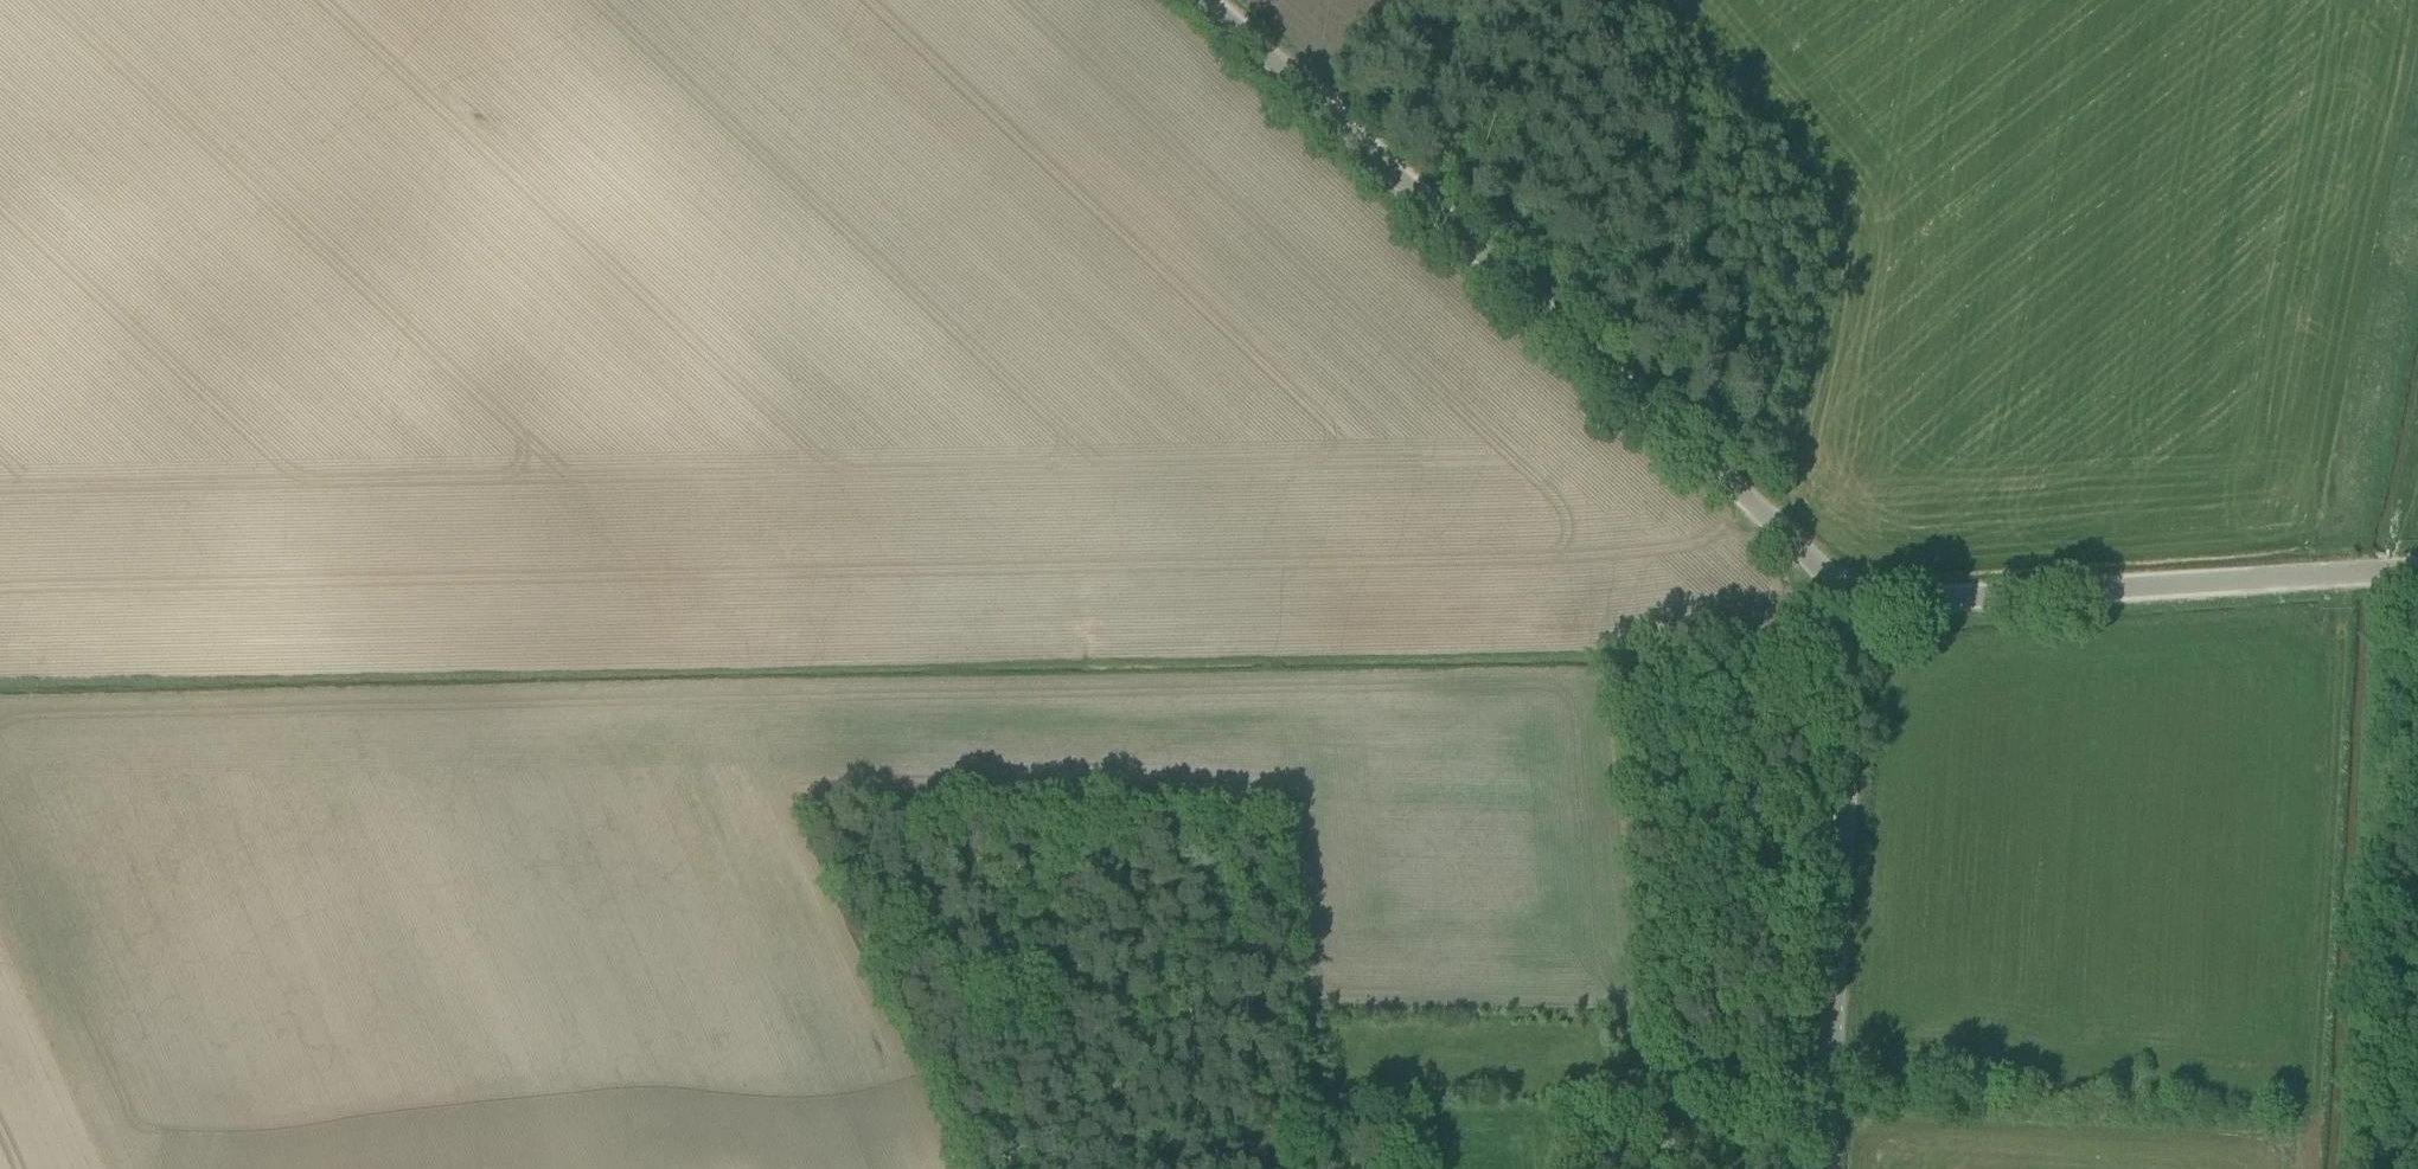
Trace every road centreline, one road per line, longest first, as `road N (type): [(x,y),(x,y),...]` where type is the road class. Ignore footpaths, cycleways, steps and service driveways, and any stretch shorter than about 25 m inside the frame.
road 1 (unclassified): [(1850,616),(1825,572),(1187,0)]
road 2 (unclassified): [(1850,616),(1921,604),(2417,577)]
road 3 (unclassified): [(1824,1168),(1853,671),(1850,616)]

